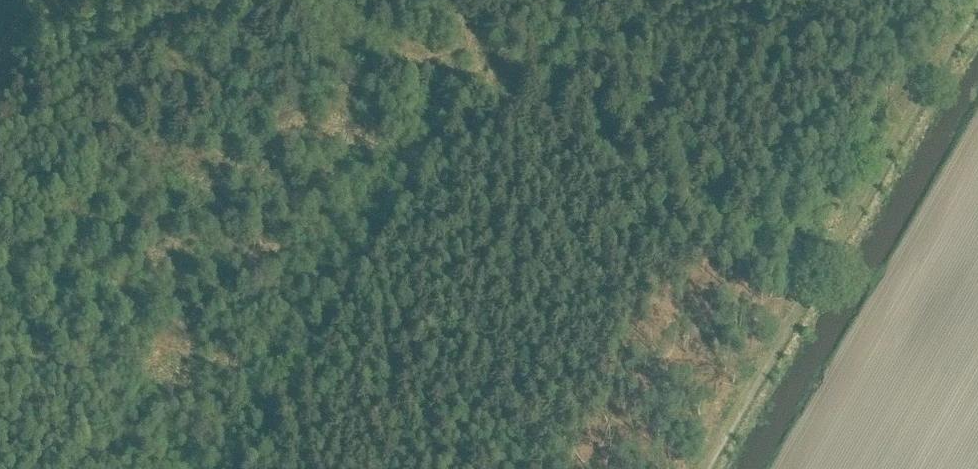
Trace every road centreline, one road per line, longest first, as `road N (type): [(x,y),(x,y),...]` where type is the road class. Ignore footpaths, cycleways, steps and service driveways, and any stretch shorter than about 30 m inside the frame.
road 1 (track): [(707,468),(977,3)]

